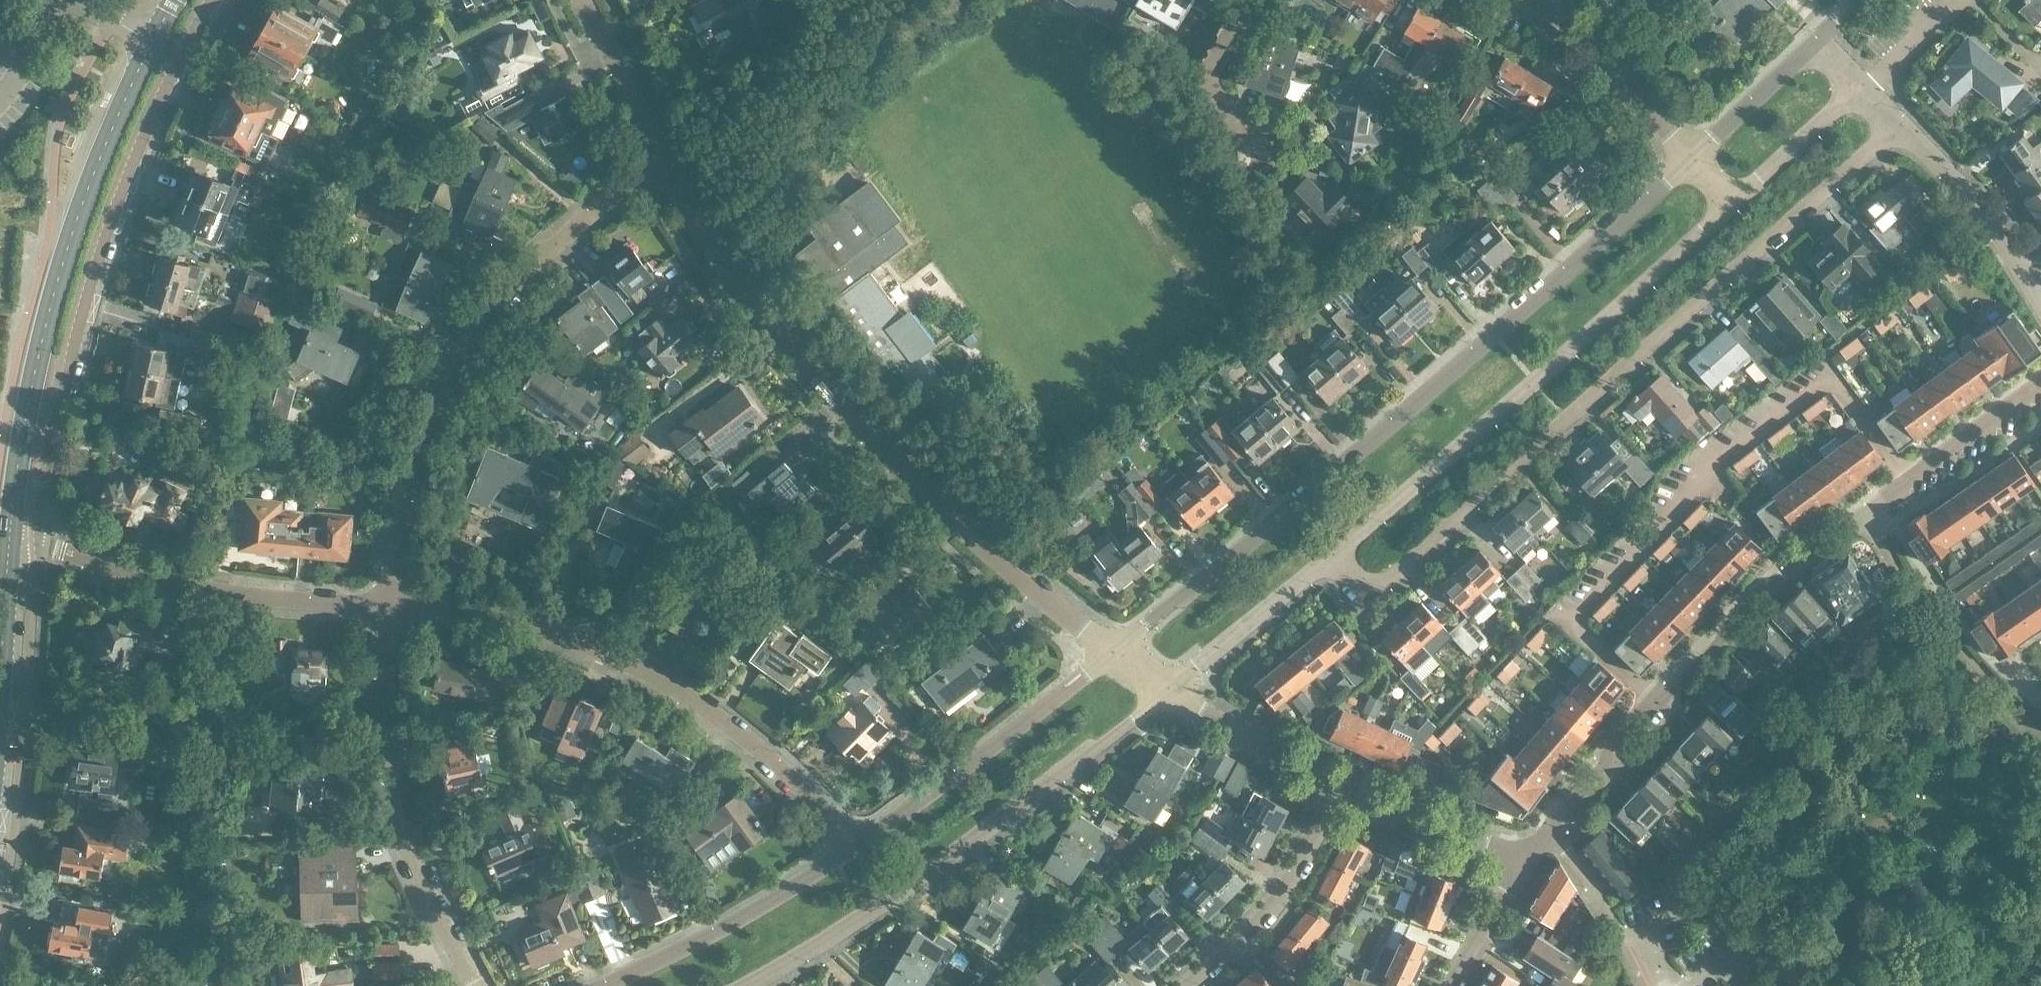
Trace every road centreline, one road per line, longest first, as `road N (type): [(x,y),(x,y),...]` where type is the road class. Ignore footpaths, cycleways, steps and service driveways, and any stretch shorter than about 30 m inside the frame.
road 1 (residential): [(1692,160),(1115,652)]
road 2 (residential): [(1326,563),(1376,588),(1896,124)]
road 3 (residential): [(1115,652),(894,469),(791,354),(667,165)]
road 4 (residential): [(38,541),(48,442),(80,316),(138,146),(210,0)]
road 5 (residential): [(1326,563),(1731,199)]
road 6 (residential): [(391,603),(407,482),(433,408),(483,324),(575,231),(667,165)]
road 7 (residential): [(851,847),(800,786),(677,690),(559,635),(479,614),(391,603)]
road 8 (primary): [(10,534),(34,379),(64,257),(153,37)]
road 9 (residential): [(743,985),(951,856),(1169,690)]
road 10 (residential): [(1549,827),(1644,705),(1663,701),(1752,599),(1868,513)]
road 11 (residential): [(474,985),(399,819),(387,751),(391,603)]
road 12 (residential): [(391,603),(159,583),(38,541)]
road 13 (residential): [(1115,652),(851,847)]
road 14 (residential): [(851,847),(757,907),(598,985)]
road 15 (residential): [(1188,985),(1265,917),(1336,786)]
road 16 (residential): [(2009,708),(1897,579),(1868,513)]
road 17 (residential): [(1517,0),(1585,52),(1692,160)]
road 18 (residential): [(2040,298),(1996,228),(1896,124)]
road 19 (residential): [(1860,89),(1806,50),(1692,160)]
road 20 (residential): [(1868,513),(2040,384)]
road 21 (residential): [(1169,690),(1326,563)]
road 22 (residential): [(1522,860),(1336,786)]
road 23 (residential): [(1336,786),(1169,690)]
road 24 (residential): [(667,165),(580,0)]
road 25 (residential): [(1258,149),(1205,76),(1259,0)]
road 26 (residential): [(1731,199),(1860,89)]
road 27 (residential): [(1453,985),(1522,860)]
road 28 (residential): [(1628,943),(1549,827)]
road 29 (primary): [(0,673),(10,534)]
road 30 (residential): [(1860,89),(1962,0)]
road 31 (residential): [(1743,934),(1693,906),(1628,943)]

